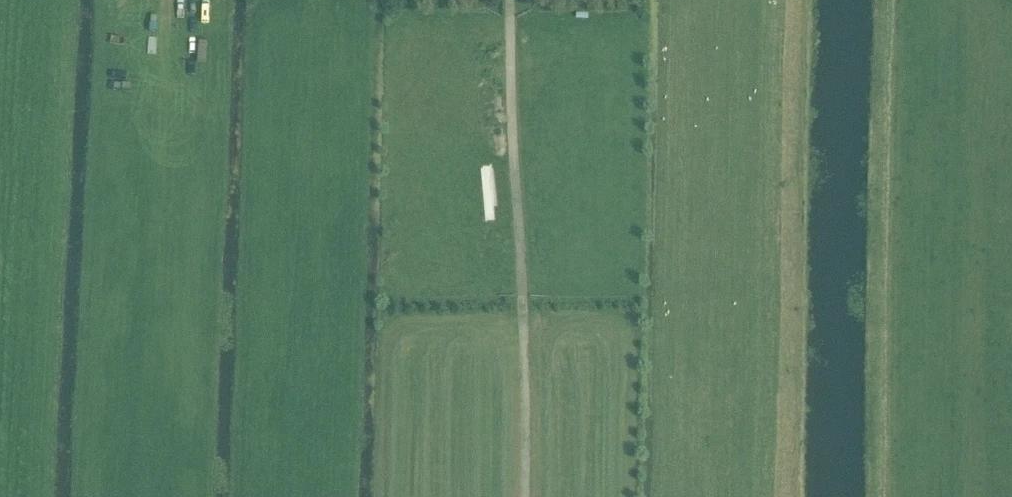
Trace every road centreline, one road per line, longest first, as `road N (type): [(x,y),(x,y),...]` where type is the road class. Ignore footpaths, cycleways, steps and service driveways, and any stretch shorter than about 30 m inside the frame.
road 1 (track): [(524,496),(511,0)]

